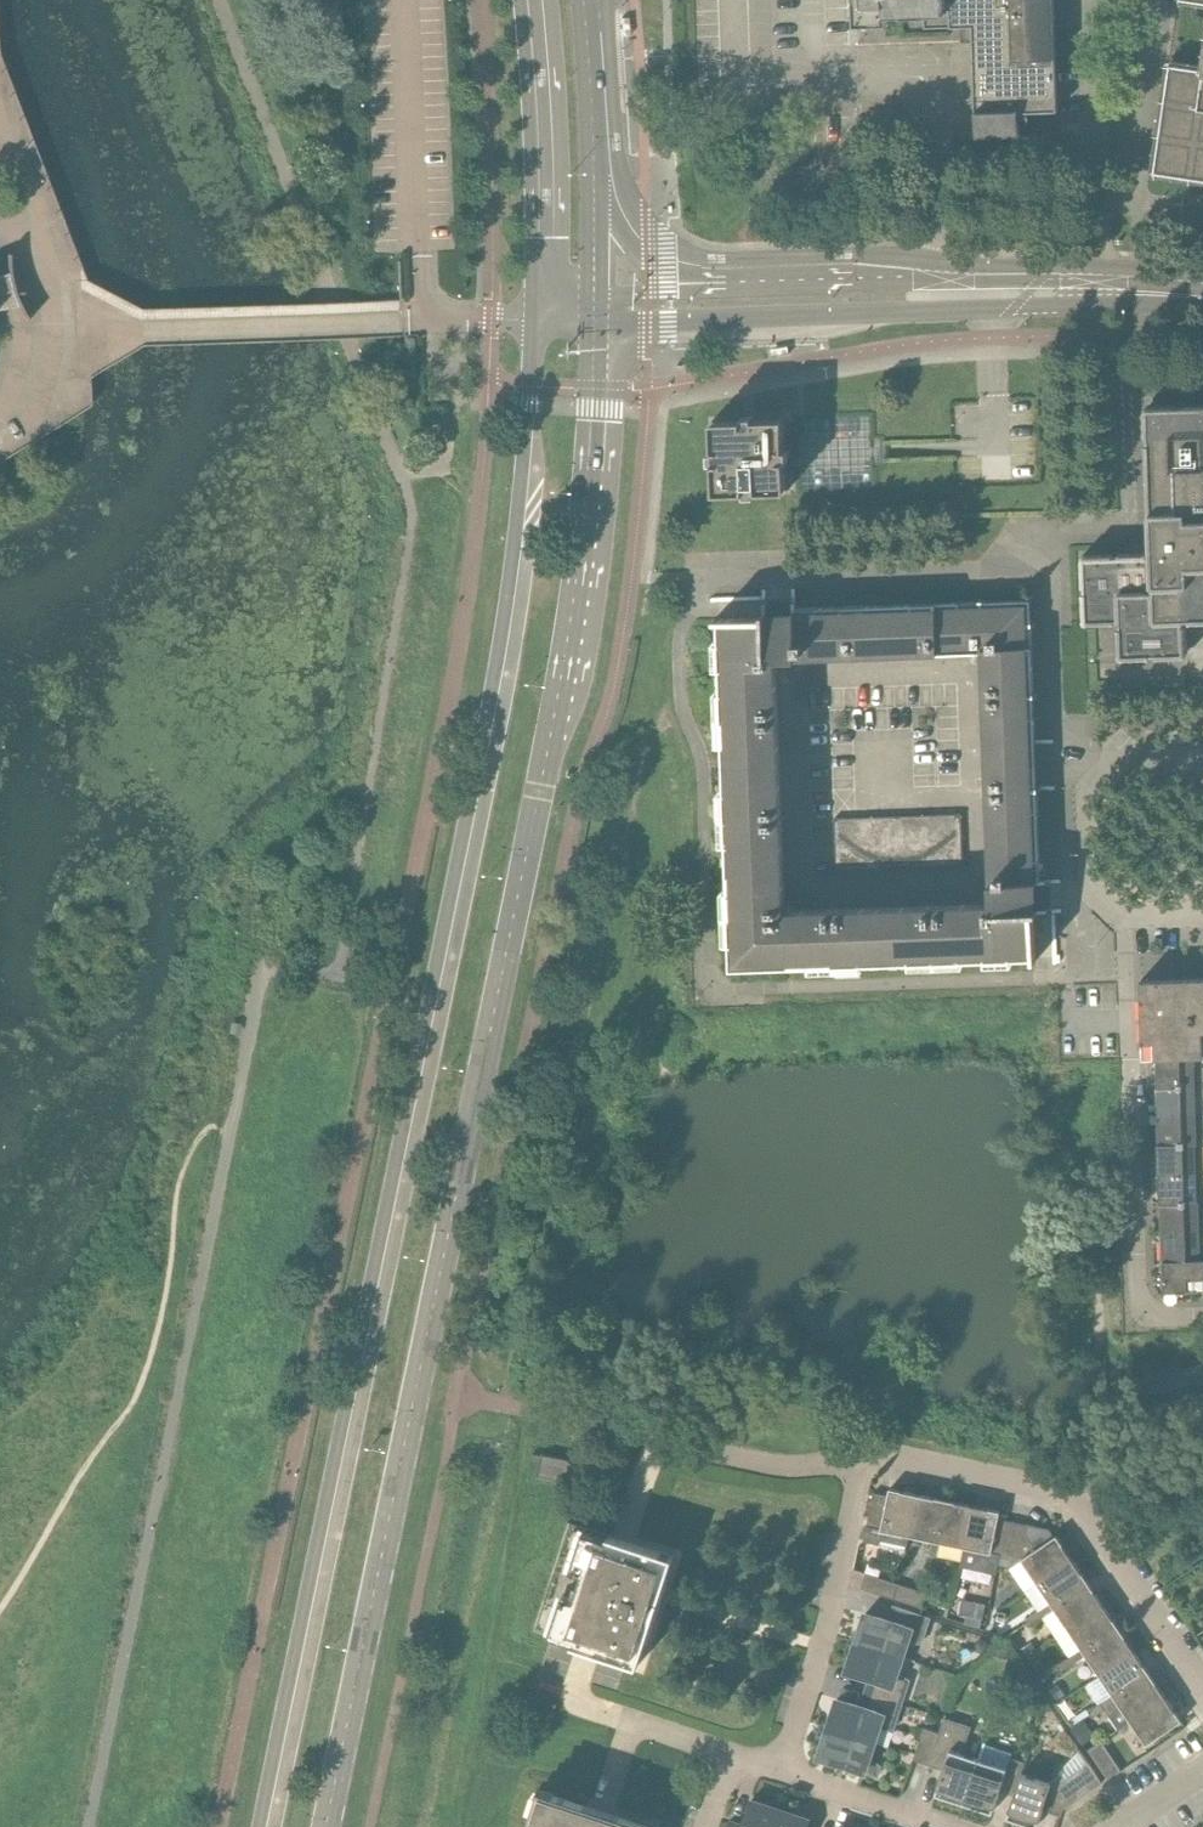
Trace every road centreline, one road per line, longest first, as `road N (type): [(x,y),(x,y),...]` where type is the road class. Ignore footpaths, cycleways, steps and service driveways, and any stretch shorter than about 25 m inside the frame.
road 1 (secondary): [(531,320),(514,550),(477,773),(260,1826)]
road 2 (secondary): [(326,1826),(560,691),(582,543),(594,321)]
road 3 (unclassified): [(263,967),(85,1826)]
road 4 (tertiary): [(594,321),(1202,305)]
road 5 (tertiary): [(1202,291),(1039,282),(734,291)]
road 6 (residential): [(1123,919),(1140,1300),(1150,1310),(1202,1308)]
road 7 (residential): [(863,1461),(1073,1502),(1115,1550),(1202,1681)]
road 8 (residential): [(783,1772),(863,1461)]
road 9 (secondary): [(521,0),(531,320)]
road 10 (residential): [(1123,919),(1082,882),(1075,784),(1086,770),(1202,766)]
road 11 (residential): [(863,1461),(802,1466),(659,1437)]
road 12 (secondary): [(595,192),(584,0)]
road 13 (secondary): [(734,291),(655,267),(595,192)]
road 14 (residential): [(948,1826),(783,1772)]
road 15 (residential): [(727,1764),(715,1748),(578,1702)]
road 16 (tertiary): [(734,291),(595,295)]

